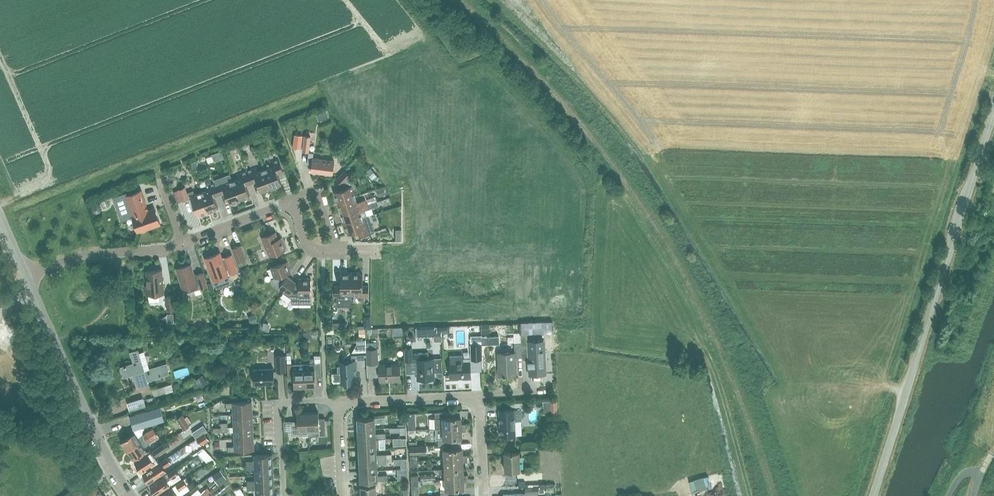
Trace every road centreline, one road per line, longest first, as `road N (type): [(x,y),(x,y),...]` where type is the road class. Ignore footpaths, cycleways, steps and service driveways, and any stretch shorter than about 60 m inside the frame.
road 1 (unclassified): [(872,495),(993,113)]
road 2 (tertiary): [(129,495),(73,395),(25,278)]
road 3 (residential): [(25,278),(80,257),(183,241)]
road 4 (residential): [(284,495),(281,406),(337,400)]
road 5 (residential): [(337,400),(480,398)]

